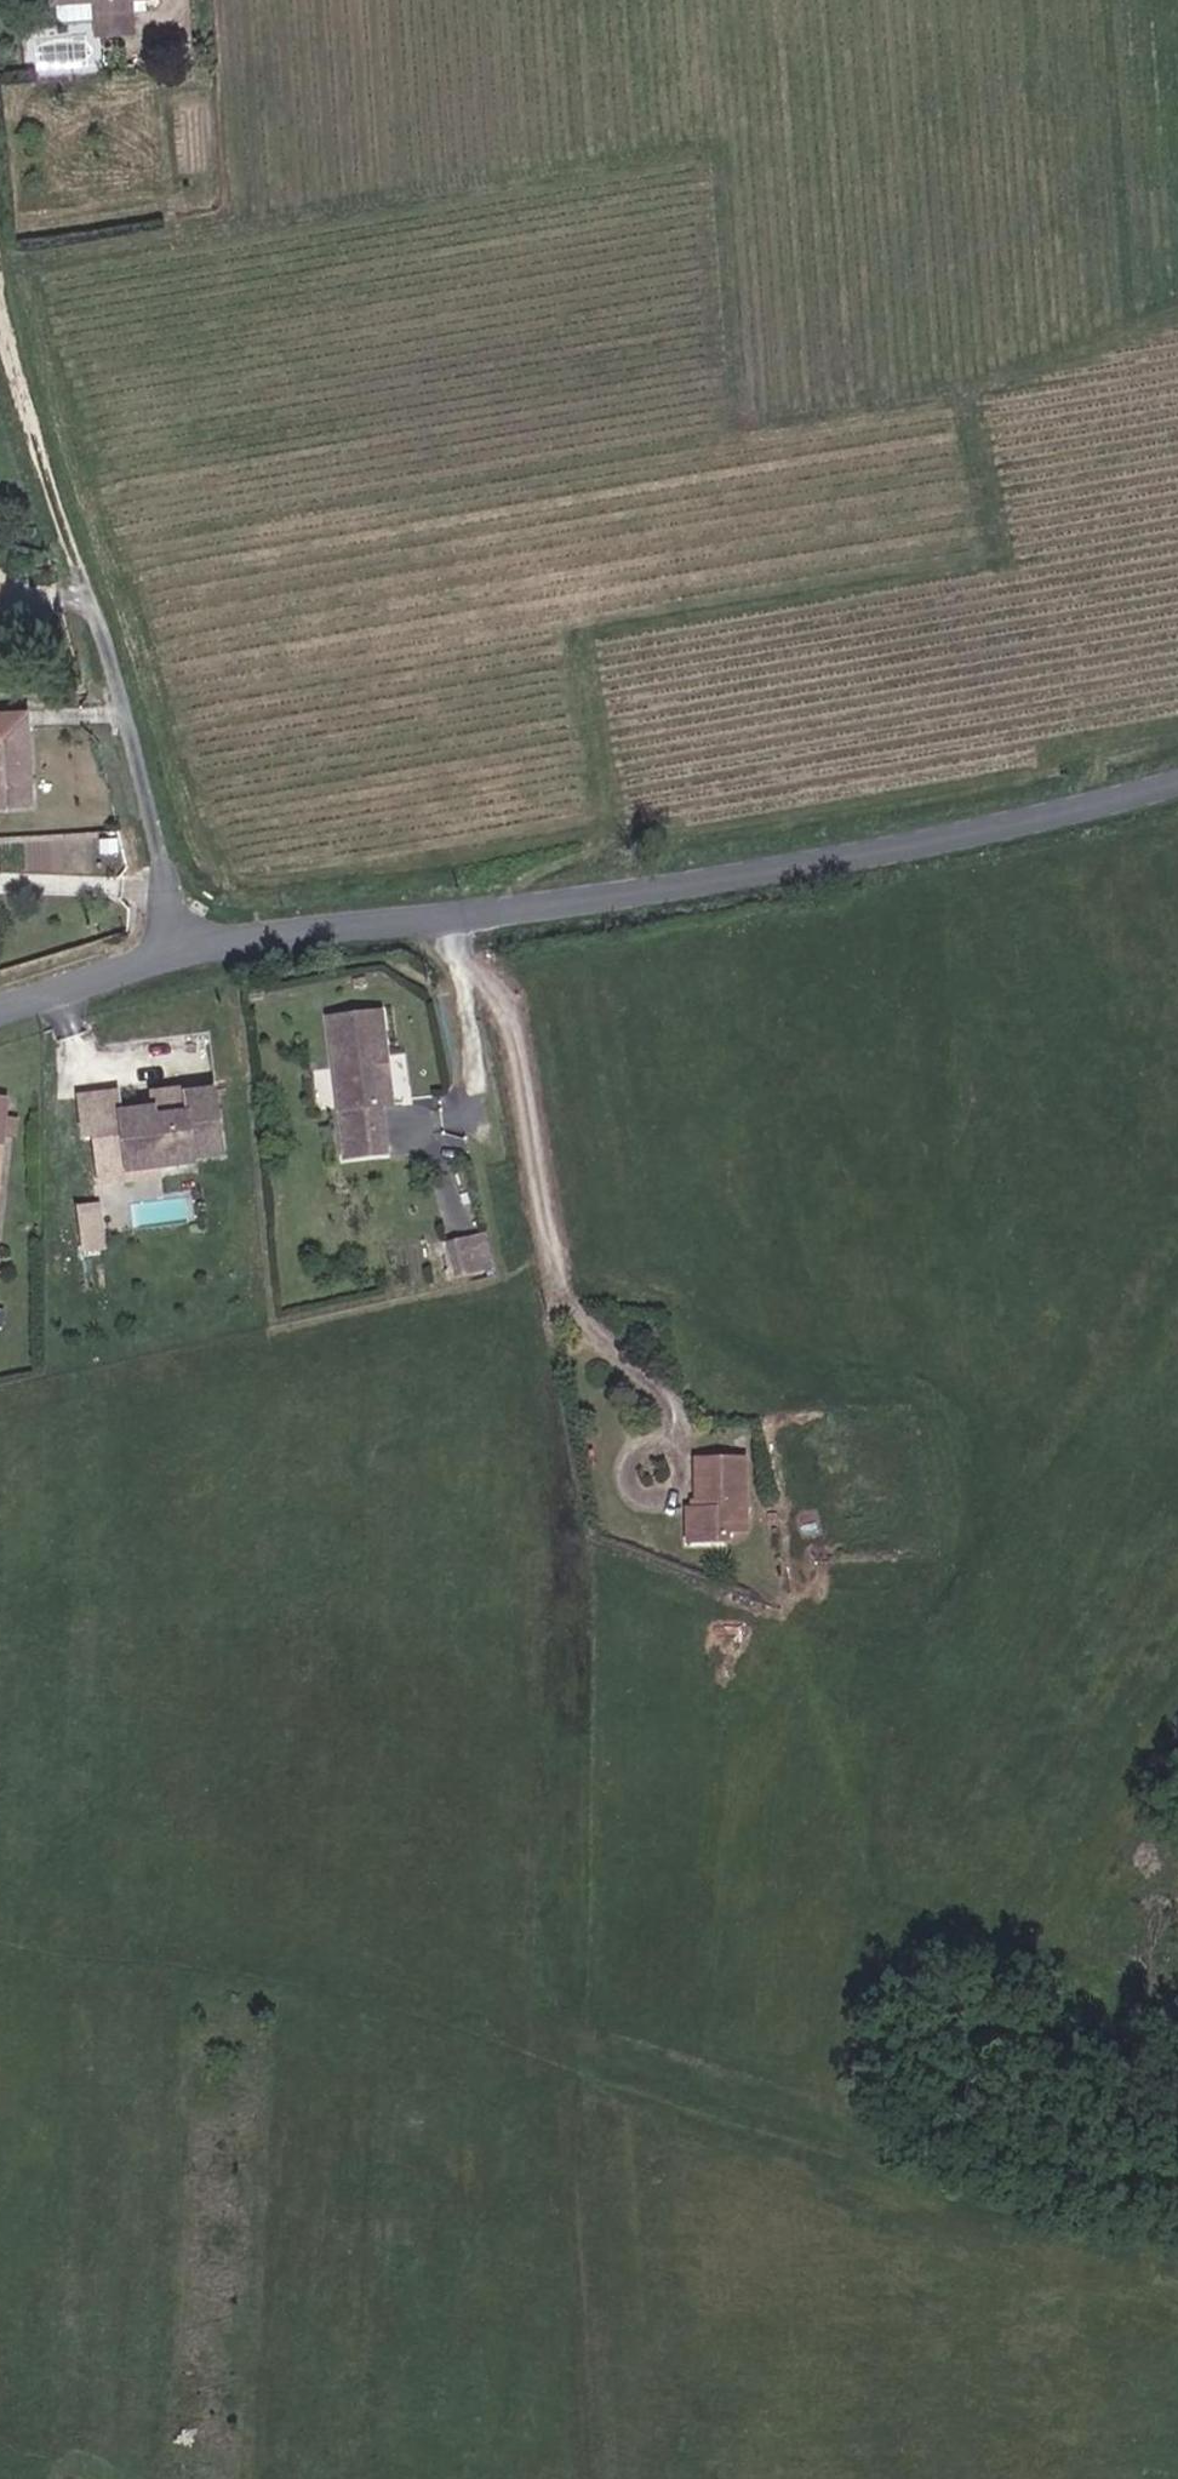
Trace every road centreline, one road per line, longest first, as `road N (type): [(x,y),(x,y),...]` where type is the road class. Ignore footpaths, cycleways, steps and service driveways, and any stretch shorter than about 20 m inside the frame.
road 1 (unclassified): [(0,1012),(186,952),(662,890),(1177,782)]
road 2 (track): [(90,567),(0,274)]

